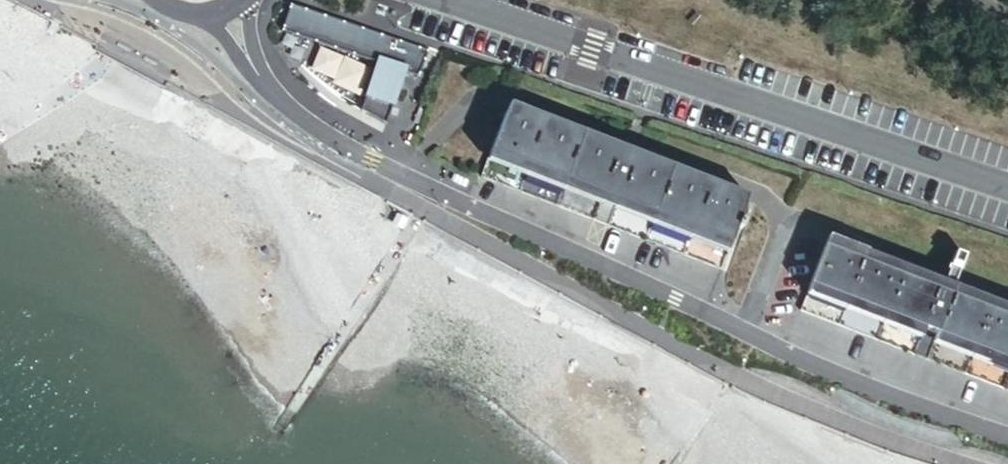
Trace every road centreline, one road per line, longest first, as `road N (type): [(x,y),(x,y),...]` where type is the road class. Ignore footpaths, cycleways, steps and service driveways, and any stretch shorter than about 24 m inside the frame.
road 1 (residential): [(227,15),(276,95),(339,144),(835,371),(1007,437)]
road 2 (residential): [(1007,189),(455,0)]

